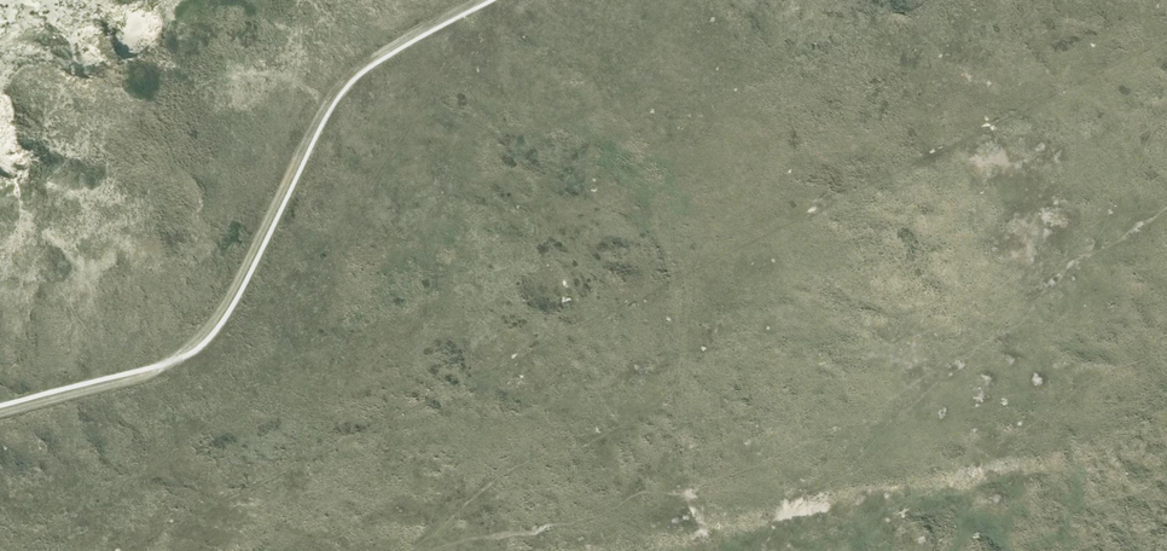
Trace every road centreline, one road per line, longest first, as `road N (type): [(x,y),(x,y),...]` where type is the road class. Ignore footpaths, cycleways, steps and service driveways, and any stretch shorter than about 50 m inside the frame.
road 1 (track): [(474,0),(370,57),(342,81),(223,306),(164,372),(0,416)]

